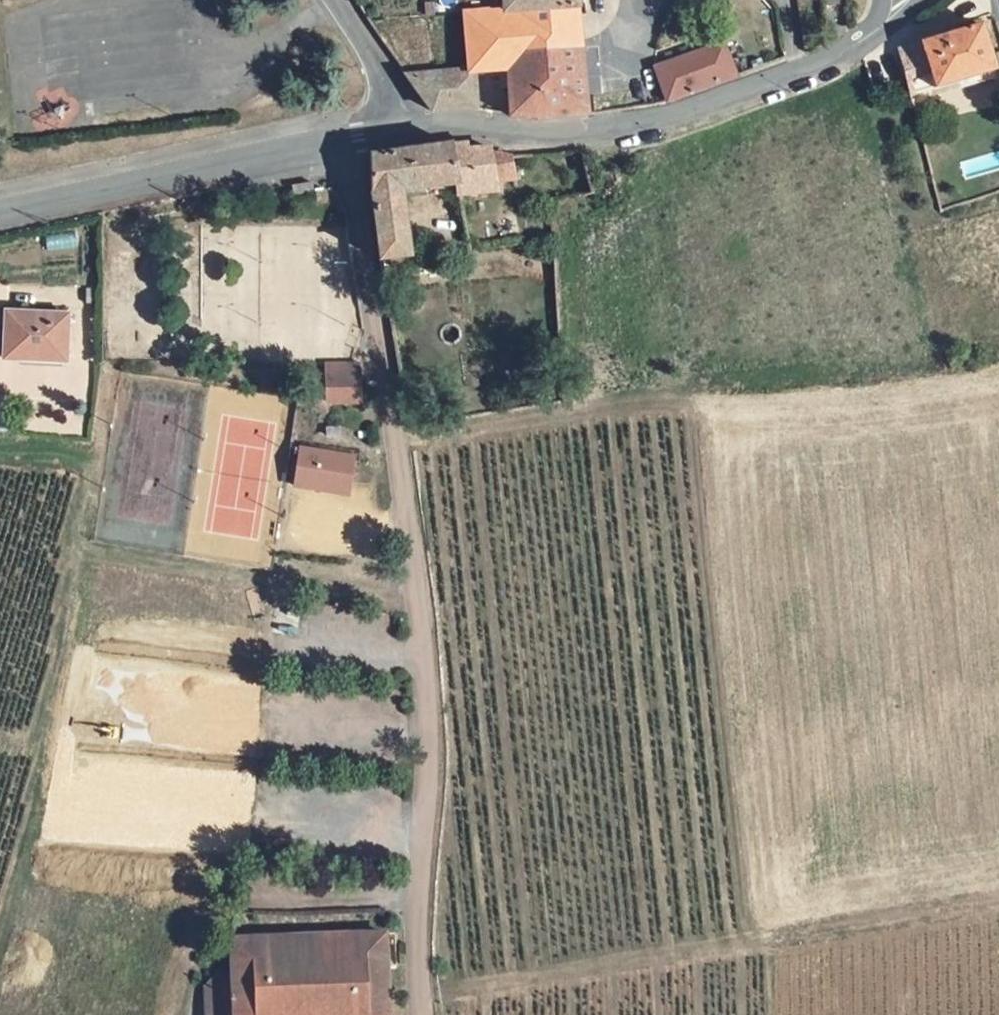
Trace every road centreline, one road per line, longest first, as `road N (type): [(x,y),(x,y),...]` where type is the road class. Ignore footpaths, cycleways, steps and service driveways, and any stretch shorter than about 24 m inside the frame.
road 1 (residential): [(339,148),(399,427),(436,751),(417,942),(423,1014)]
road 2 (track): [(420,999),(998,902)]
road 3 (tertiary): [(416,139),(611,131),(686,119),(809,69),(923,0)]
road 4 (tertiary): [(0,212),(339,148)]
road 5 (unclassified): [(337,0),(416,139)]

